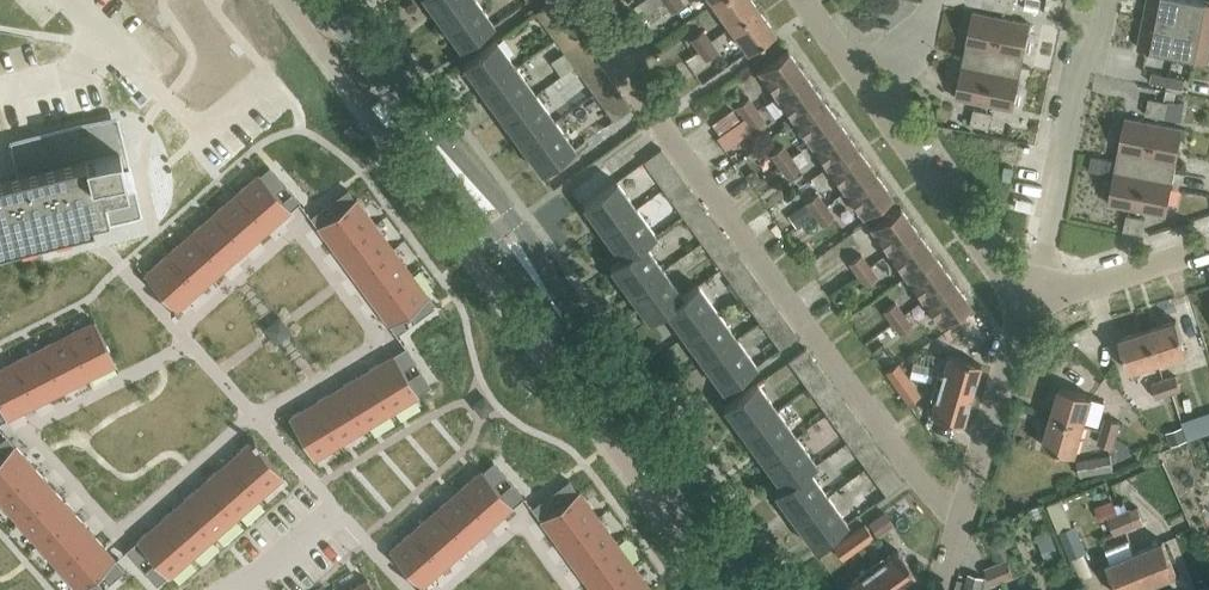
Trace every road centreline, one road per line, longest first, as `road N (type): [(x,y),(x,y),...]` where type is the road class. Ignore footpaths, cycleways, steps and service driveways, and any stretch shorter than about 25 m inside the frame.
road 1 (unclassified): [(758,589),(327,0)]
road 2 (residential): [(939,589),(1030,291)]
road 3 (residential): [(1030,291),(1104,0)]
road 4 (residential): [(1030,291),(1000,276),(874,100)]
road 5 (residential): [(1030,291),(1091,285),(1208,246)]
road 6 (residential): [(338,513),(237,589)]

